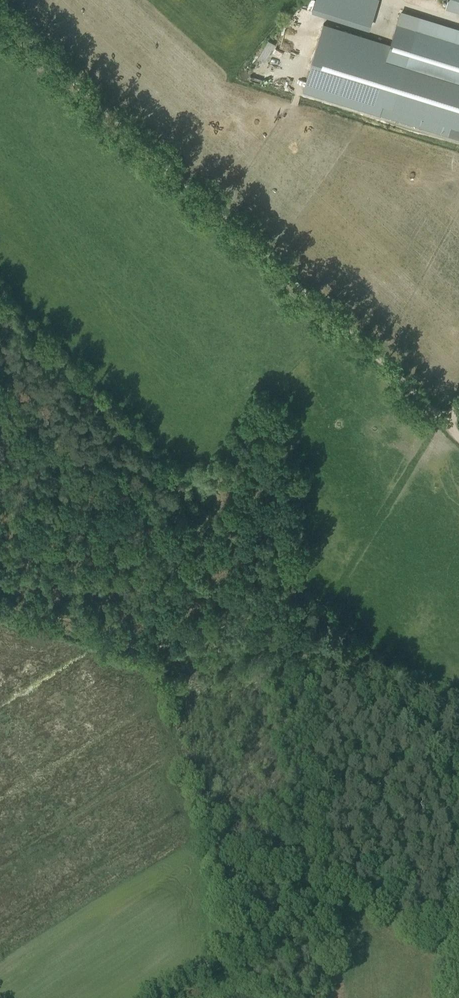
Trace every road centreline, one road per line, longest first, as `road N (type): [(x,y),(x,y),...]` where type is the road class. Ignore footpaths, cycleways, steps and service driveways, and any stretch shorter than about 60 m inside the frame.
road 1 (track): [(4,16),(441,418)]
road 2 (track): [(307,654),(328,883),(457,949)]

